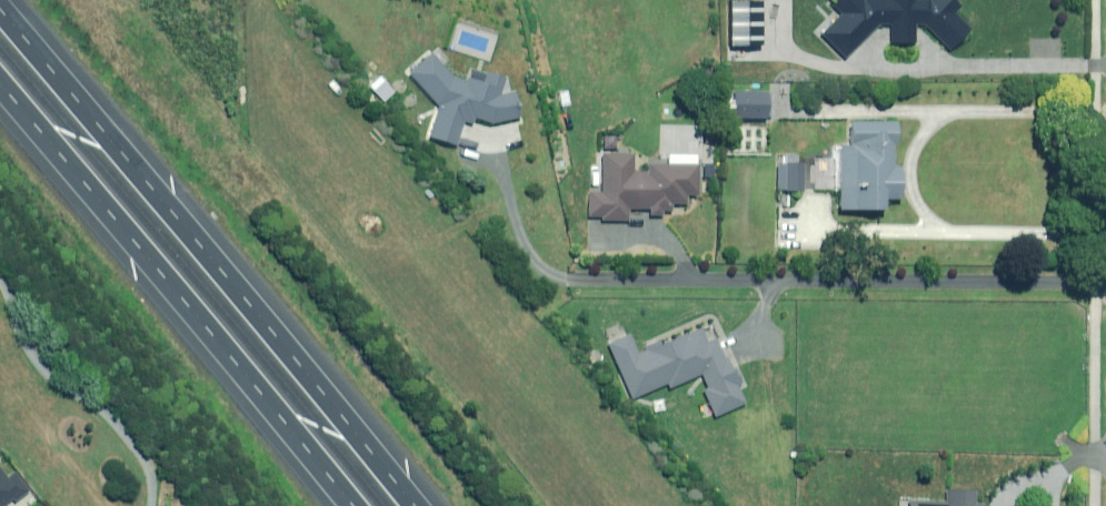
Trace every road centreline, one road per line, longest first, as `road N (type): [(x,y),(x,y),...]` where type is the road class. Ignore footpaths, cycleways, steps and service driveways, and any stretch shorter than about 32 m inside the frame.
road 1 (motorway): [(5,0),(428,505)]
road 2 (motorway): [(367,505),(0,68)]

